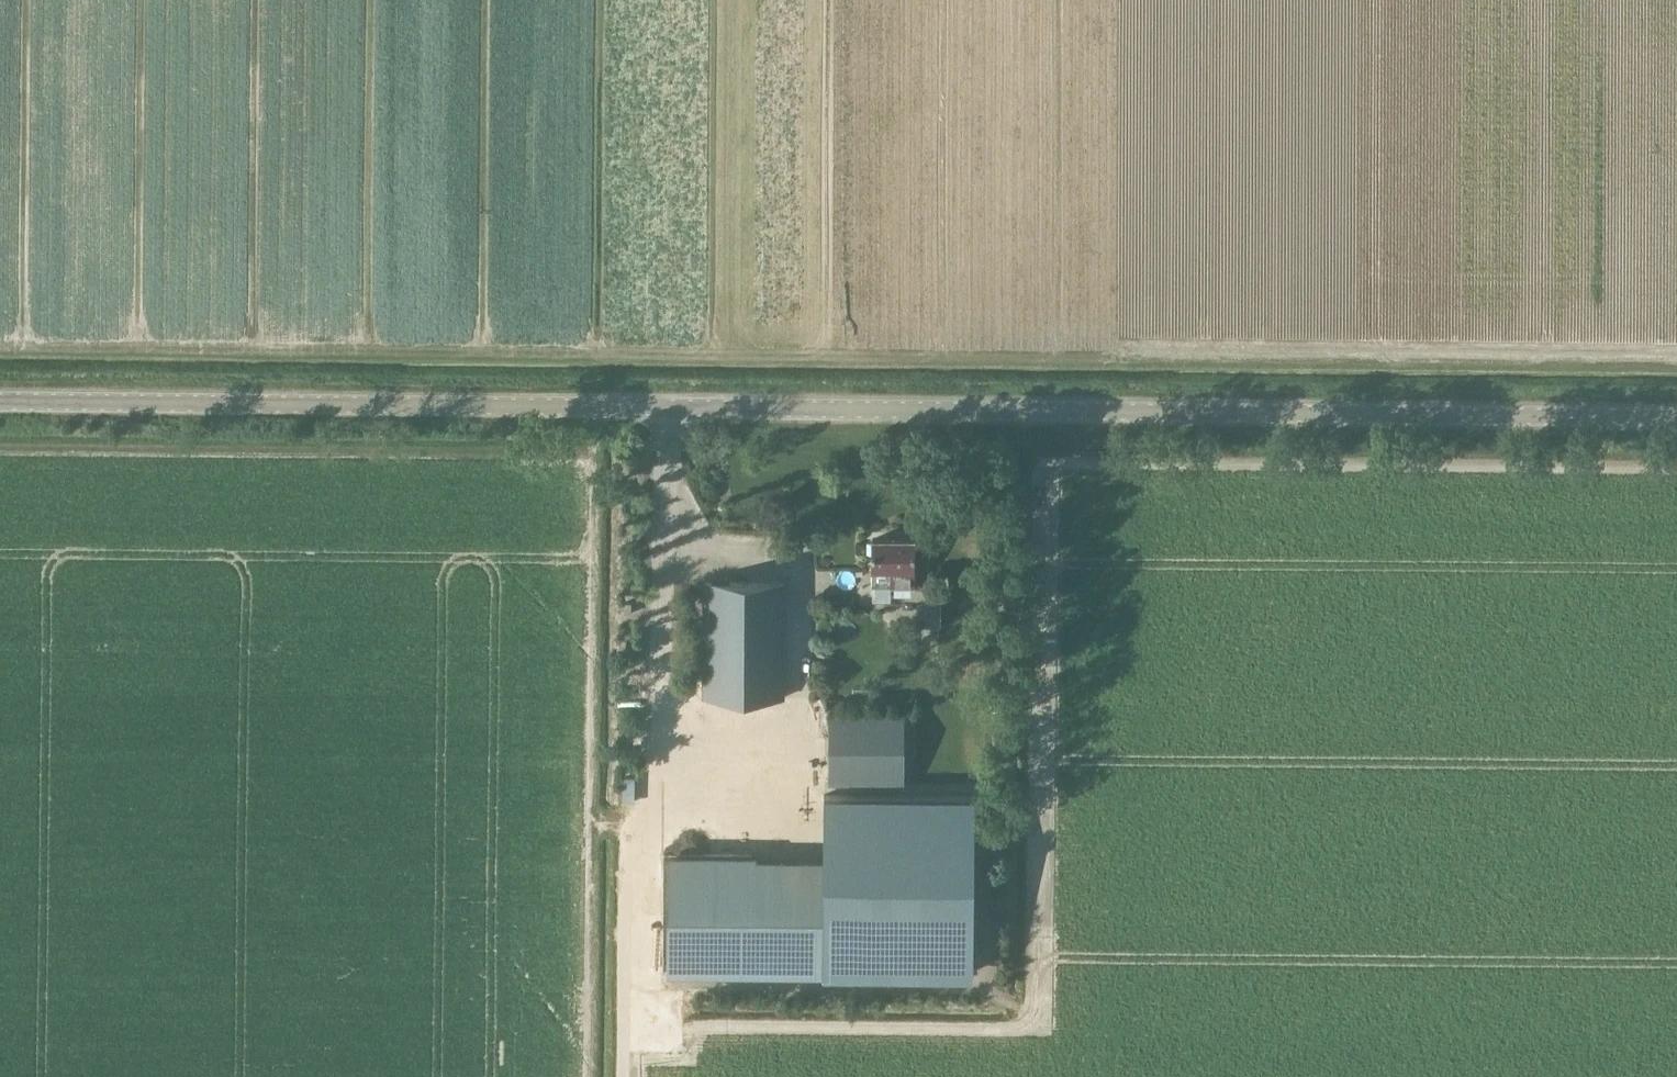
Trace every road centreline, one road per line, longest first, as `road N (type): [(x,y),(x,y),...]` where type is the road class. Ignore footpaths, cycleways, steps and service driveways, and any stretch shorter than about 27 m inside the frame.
road 1 (unclassified): [(1676,416),(0,401)]

